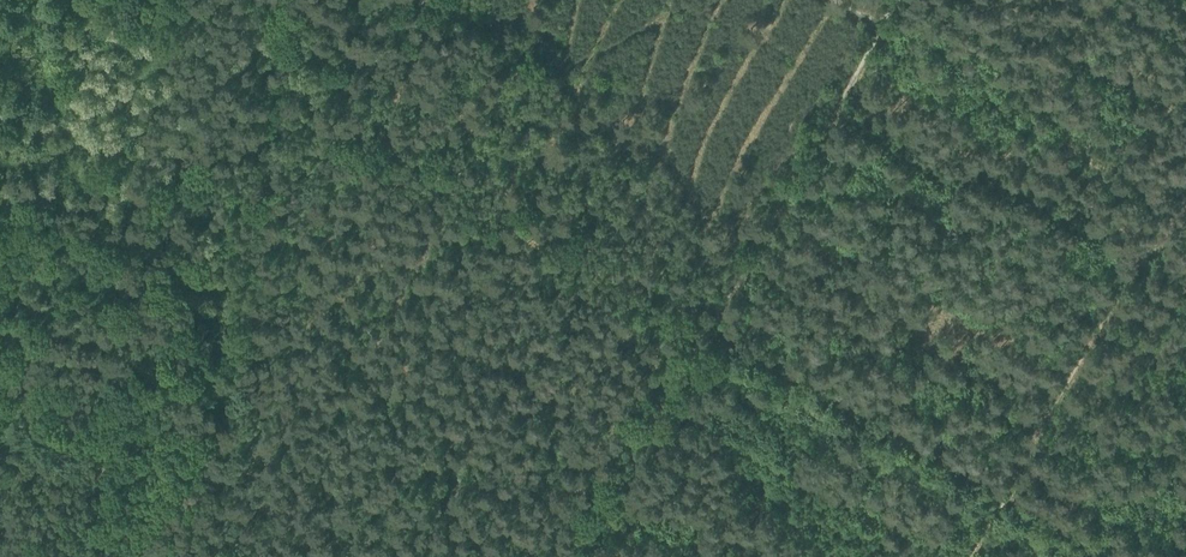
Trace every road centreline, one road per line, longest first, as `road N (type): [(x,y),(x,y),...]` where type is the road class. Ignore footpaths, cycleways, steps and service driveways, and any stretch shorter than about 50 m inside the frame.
road 1 (track): [(1106,556),(709,335)]
road 2 (track): [(972,556),(1132,269),(1158,264),(1185,207)]
road 3 (track): [(709,335),(883,30)]
road 4 (track): [(585,556),(709,335)]
road 5 (track): [(969,0),(1185,112)]

